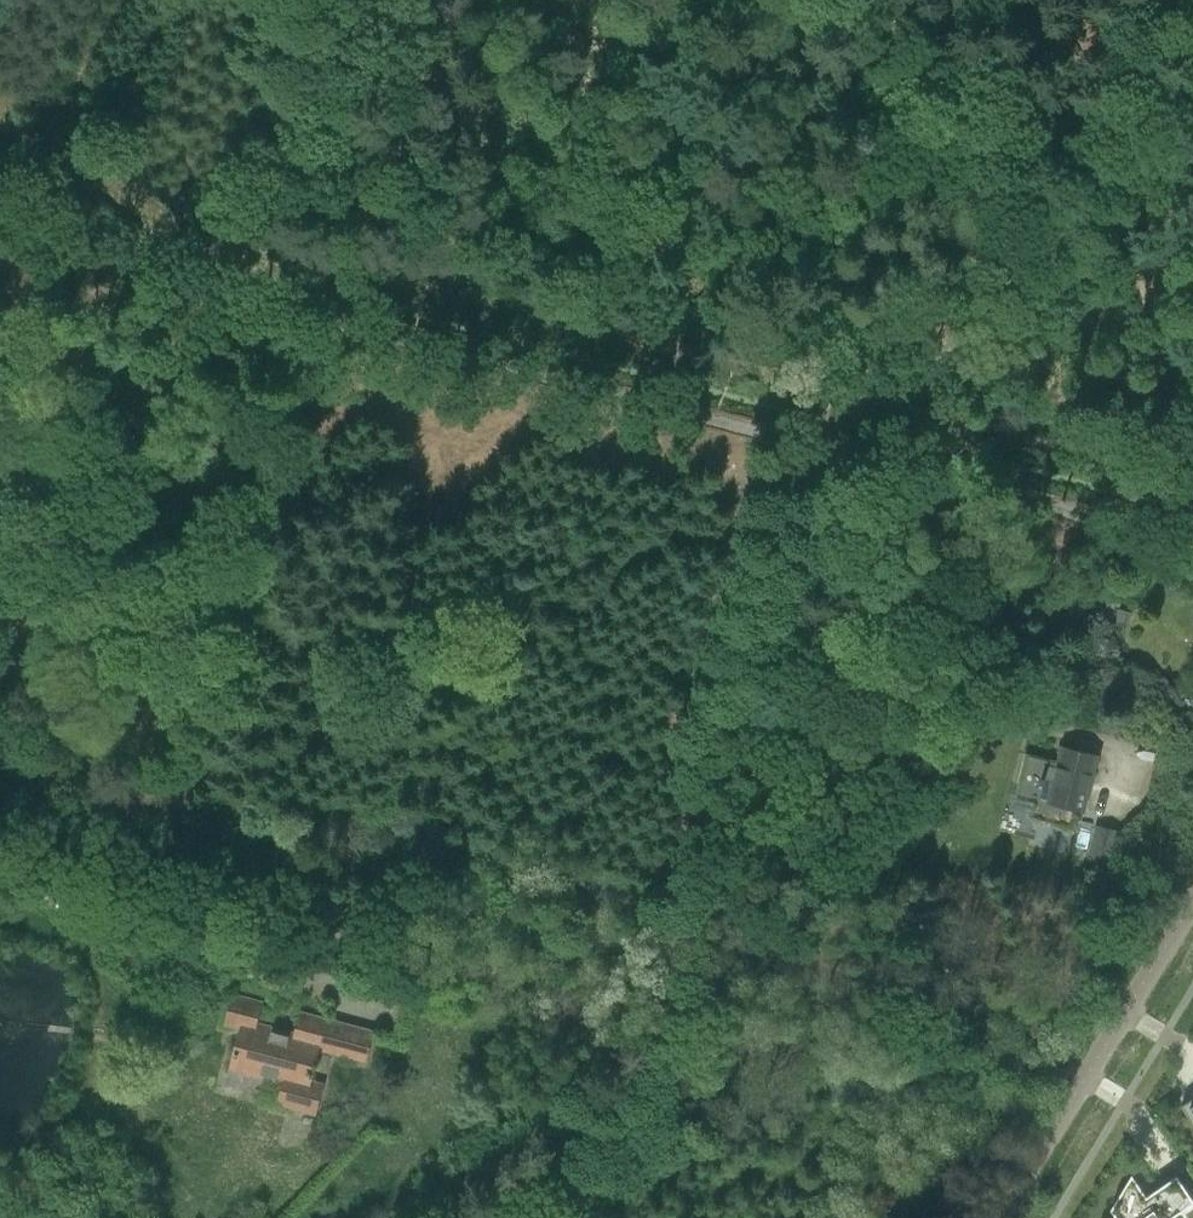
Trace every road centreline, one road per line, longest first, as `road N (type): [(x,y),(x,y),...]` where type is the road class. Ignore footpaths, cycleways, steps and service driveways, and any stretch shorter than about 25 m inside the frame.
road 1 (unclassified): [(209,295),(804,445)]
road 2 (unclassified): [(804,445),(680,948)]
road 3 (unclassified): [(0,641),(209,295)]
road 4 (unclassified): [(804,445),(1192,538)]
road 5 (unclassified): [(0,775),(368,867)]
road 6 (residential): [(1192,902),(999,1217)]
road 7 (unclassified): [(884,92),(804,445)]
road 8 (unclassified): [(209,295),(381,0)]
road 9 (unclassified): [(680,948),(633,1085),(498,1217)]
road 10 (unclassified): [(680,948),(368,867)]
road 11 (unclassified): [(0,240),(209,295)]
road 12 (unclassified): [(368,867),(330,984)]

